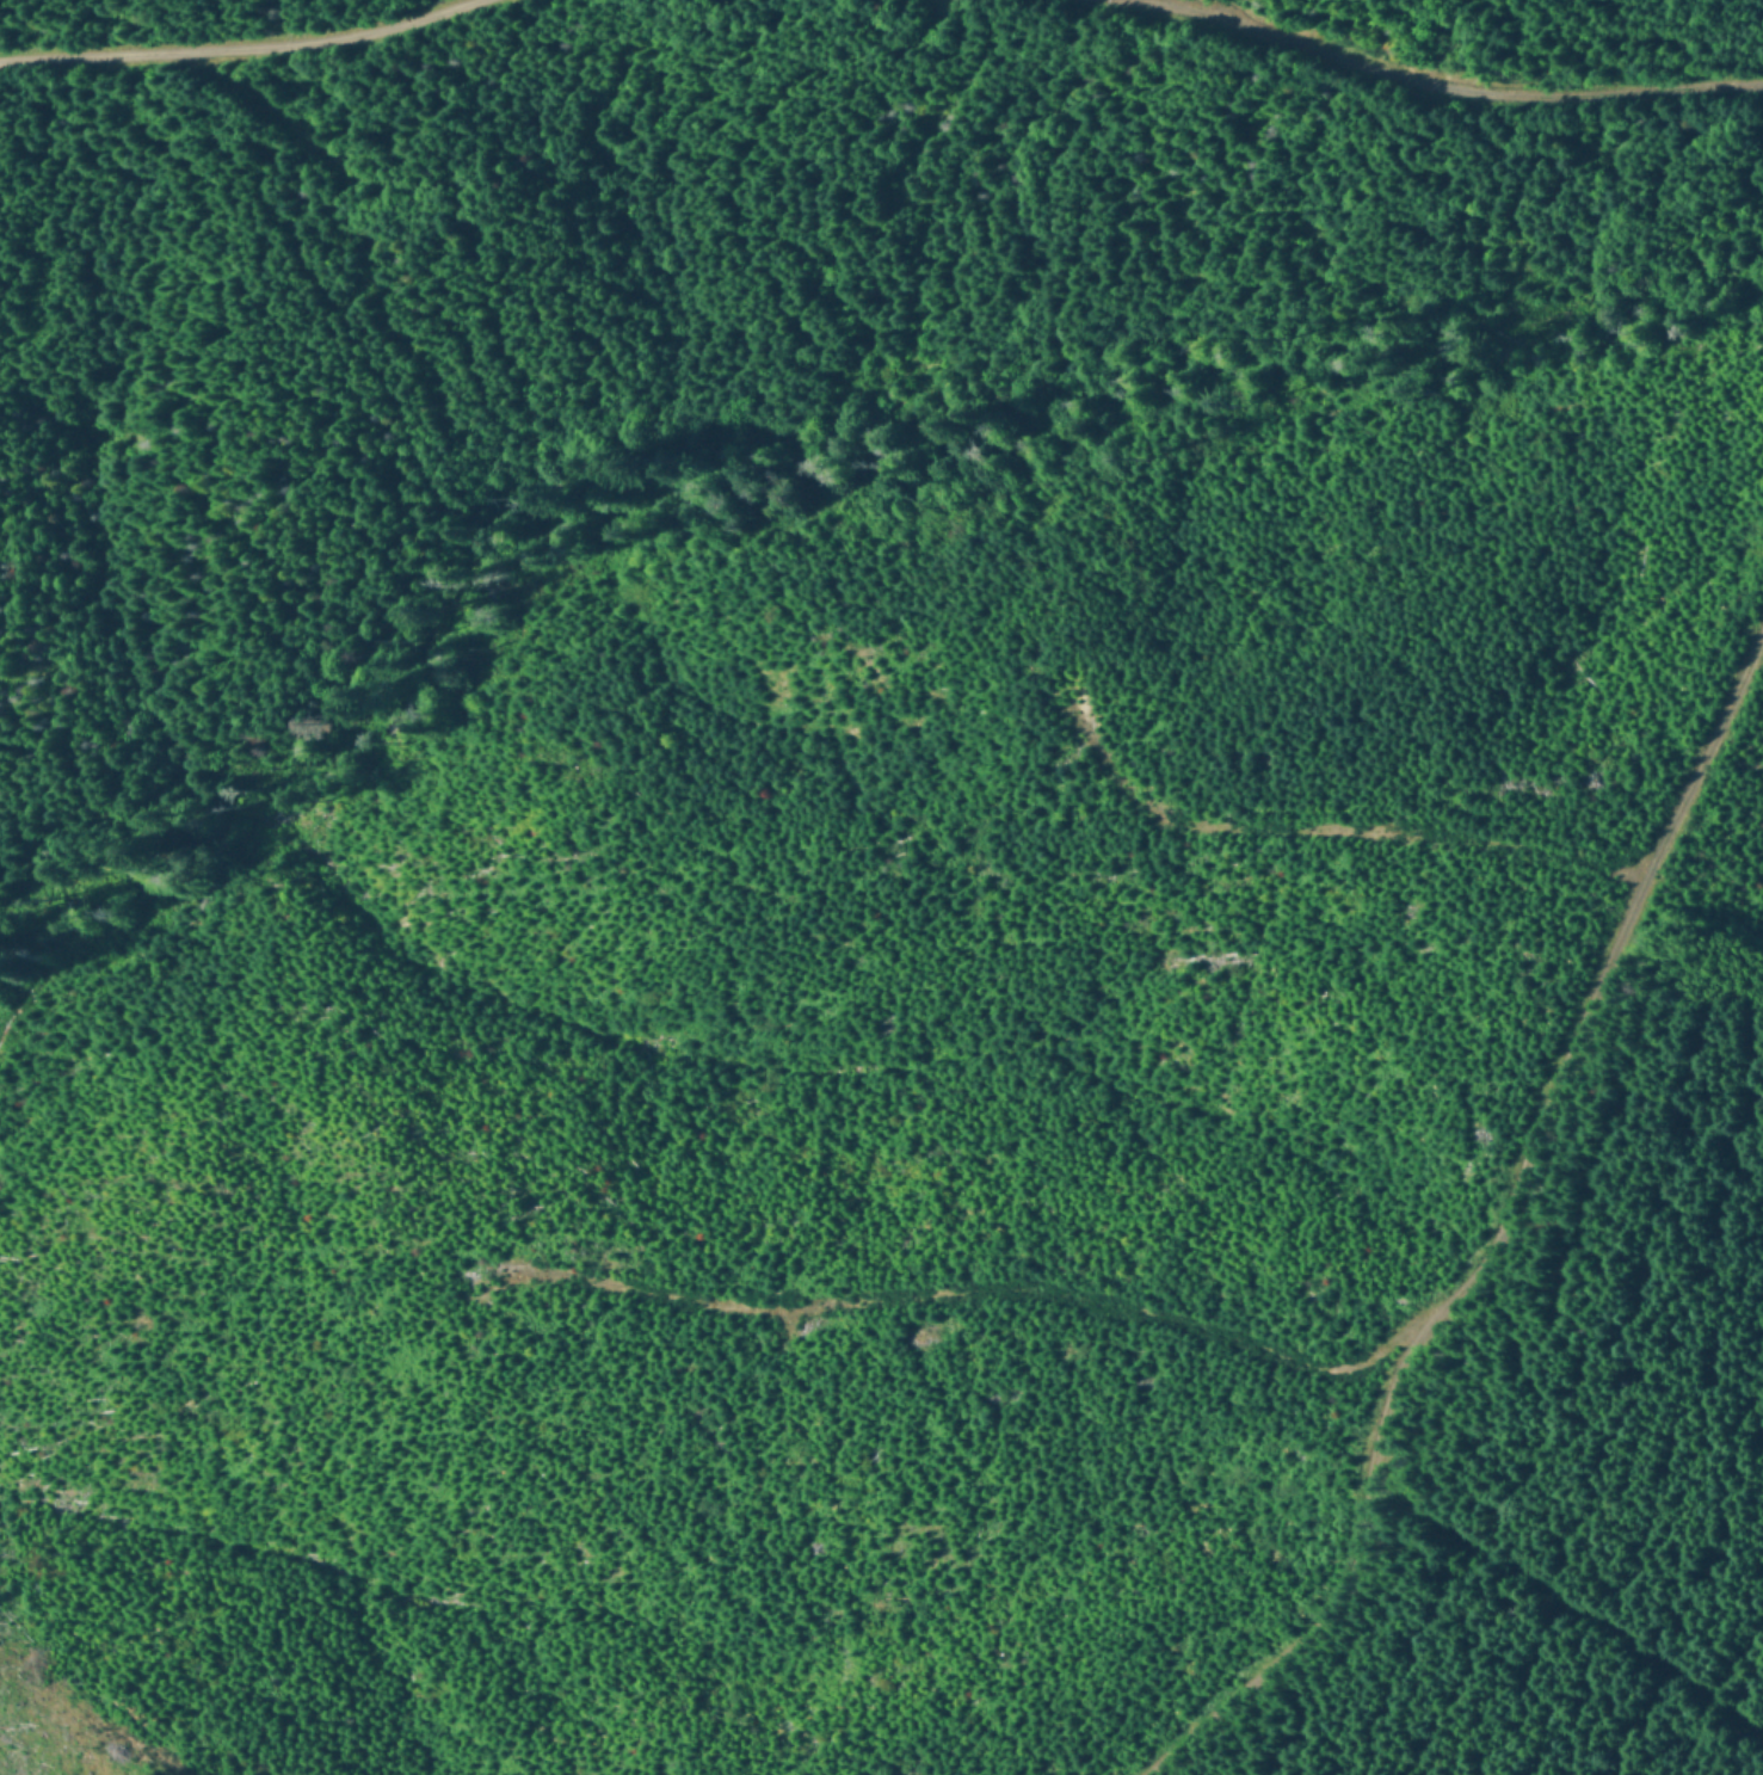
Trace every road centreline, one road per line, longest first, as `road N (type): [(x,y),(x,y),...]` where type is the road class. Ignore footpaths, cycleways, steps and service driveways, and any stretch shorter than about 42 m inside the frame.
road 1 (track): [(594,0),(451,35),(0,55)]

